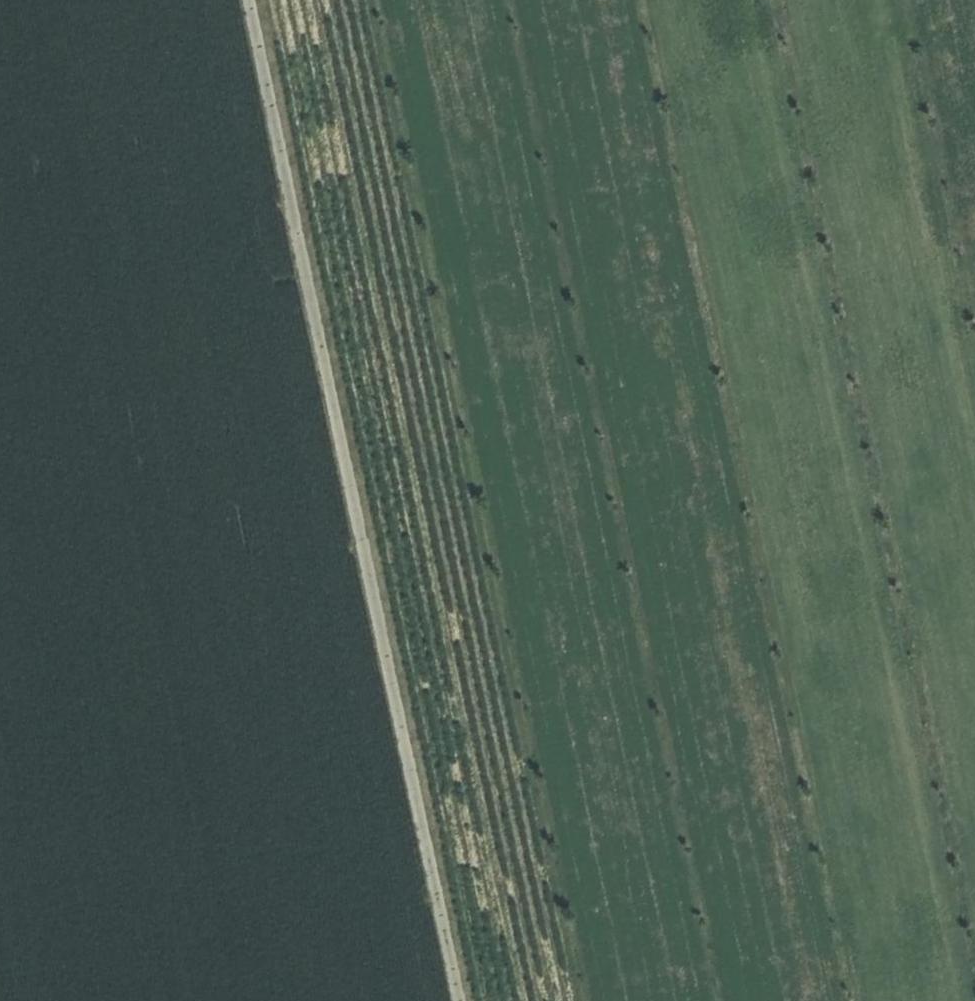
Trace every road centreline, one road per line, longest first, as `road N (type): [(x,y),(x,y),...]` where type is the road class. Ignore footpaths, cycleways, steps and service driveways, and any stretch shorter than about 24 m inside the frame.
road 1 (track): [(249,0),(460,1000)]

